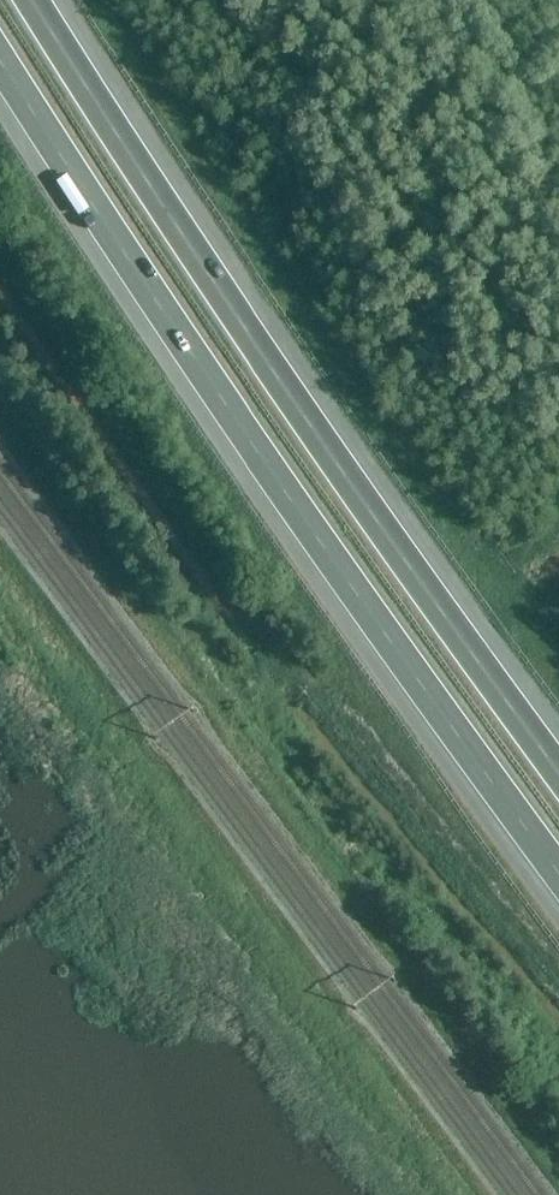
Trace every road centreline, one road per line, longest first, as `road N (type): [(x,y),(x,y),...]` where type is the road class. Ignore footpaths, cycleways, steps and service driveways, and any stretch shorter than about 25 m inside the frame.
road 1 (motorway): [(0,65),(267,470),(558,871)]
road 2 (motorway): [(558,773),(277,381),(29,0)]

